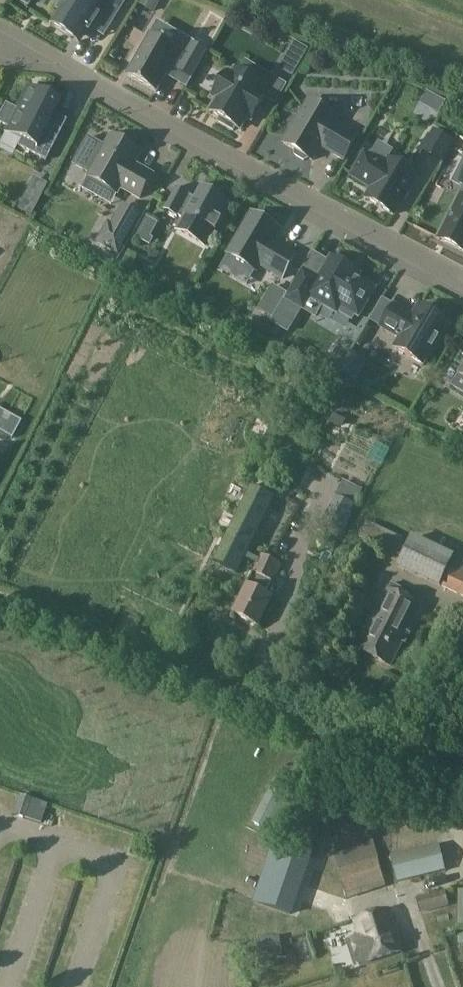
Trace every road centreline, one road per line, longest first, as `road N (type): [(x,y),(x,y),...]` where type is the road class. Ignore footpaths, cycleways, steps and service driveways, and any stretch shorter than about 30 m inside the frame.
road 1 (unclassified): [(462,786),(0,610)]
road 2 (residential): [(462,283),(60,62)]

